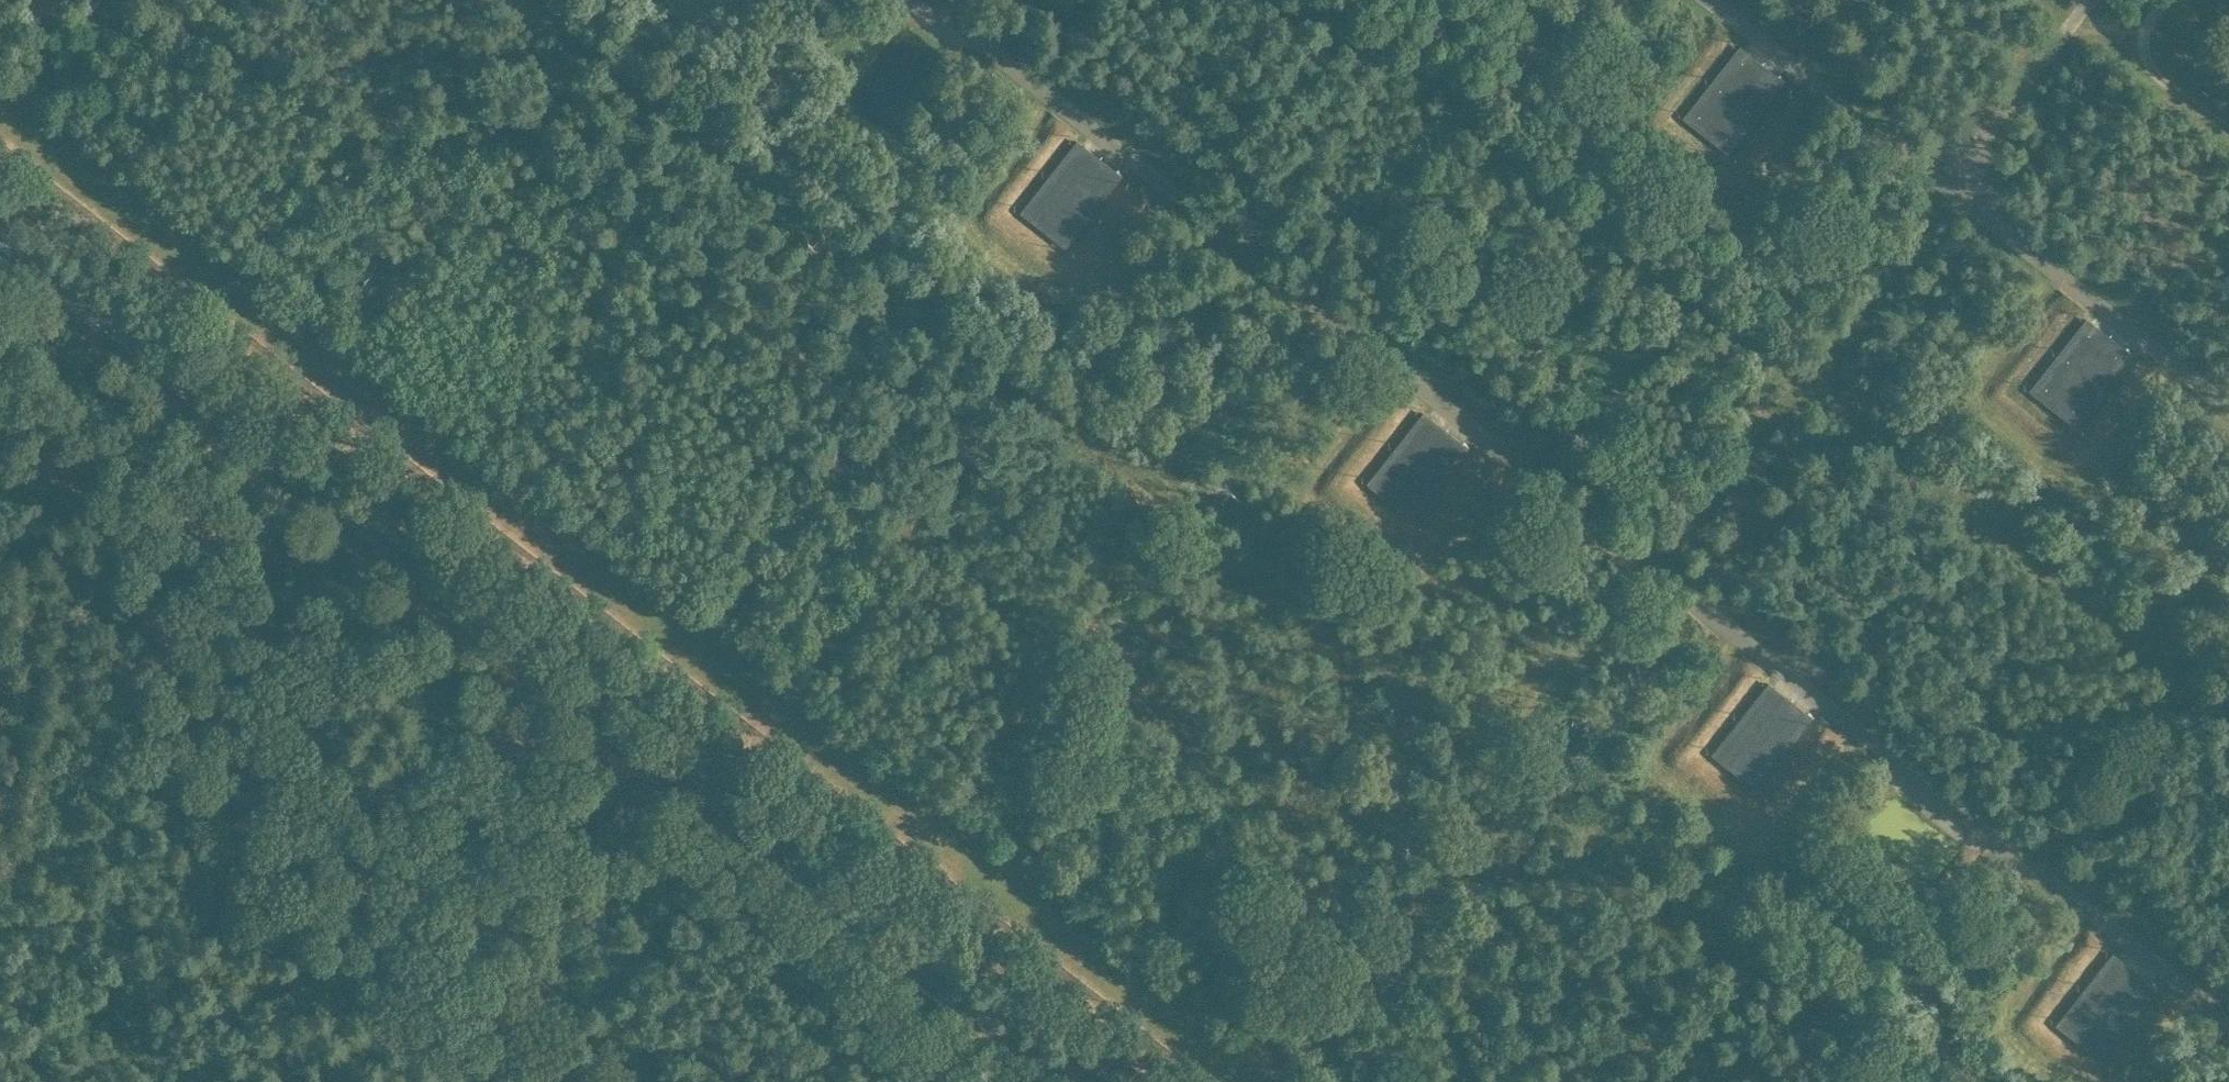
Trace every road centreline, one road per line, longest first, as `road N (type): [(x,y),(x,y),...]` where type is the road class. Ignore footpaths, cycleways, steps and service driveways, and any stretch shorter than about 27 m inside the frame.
road 1 (tertiary): [(0,238),(1075,1081)]

